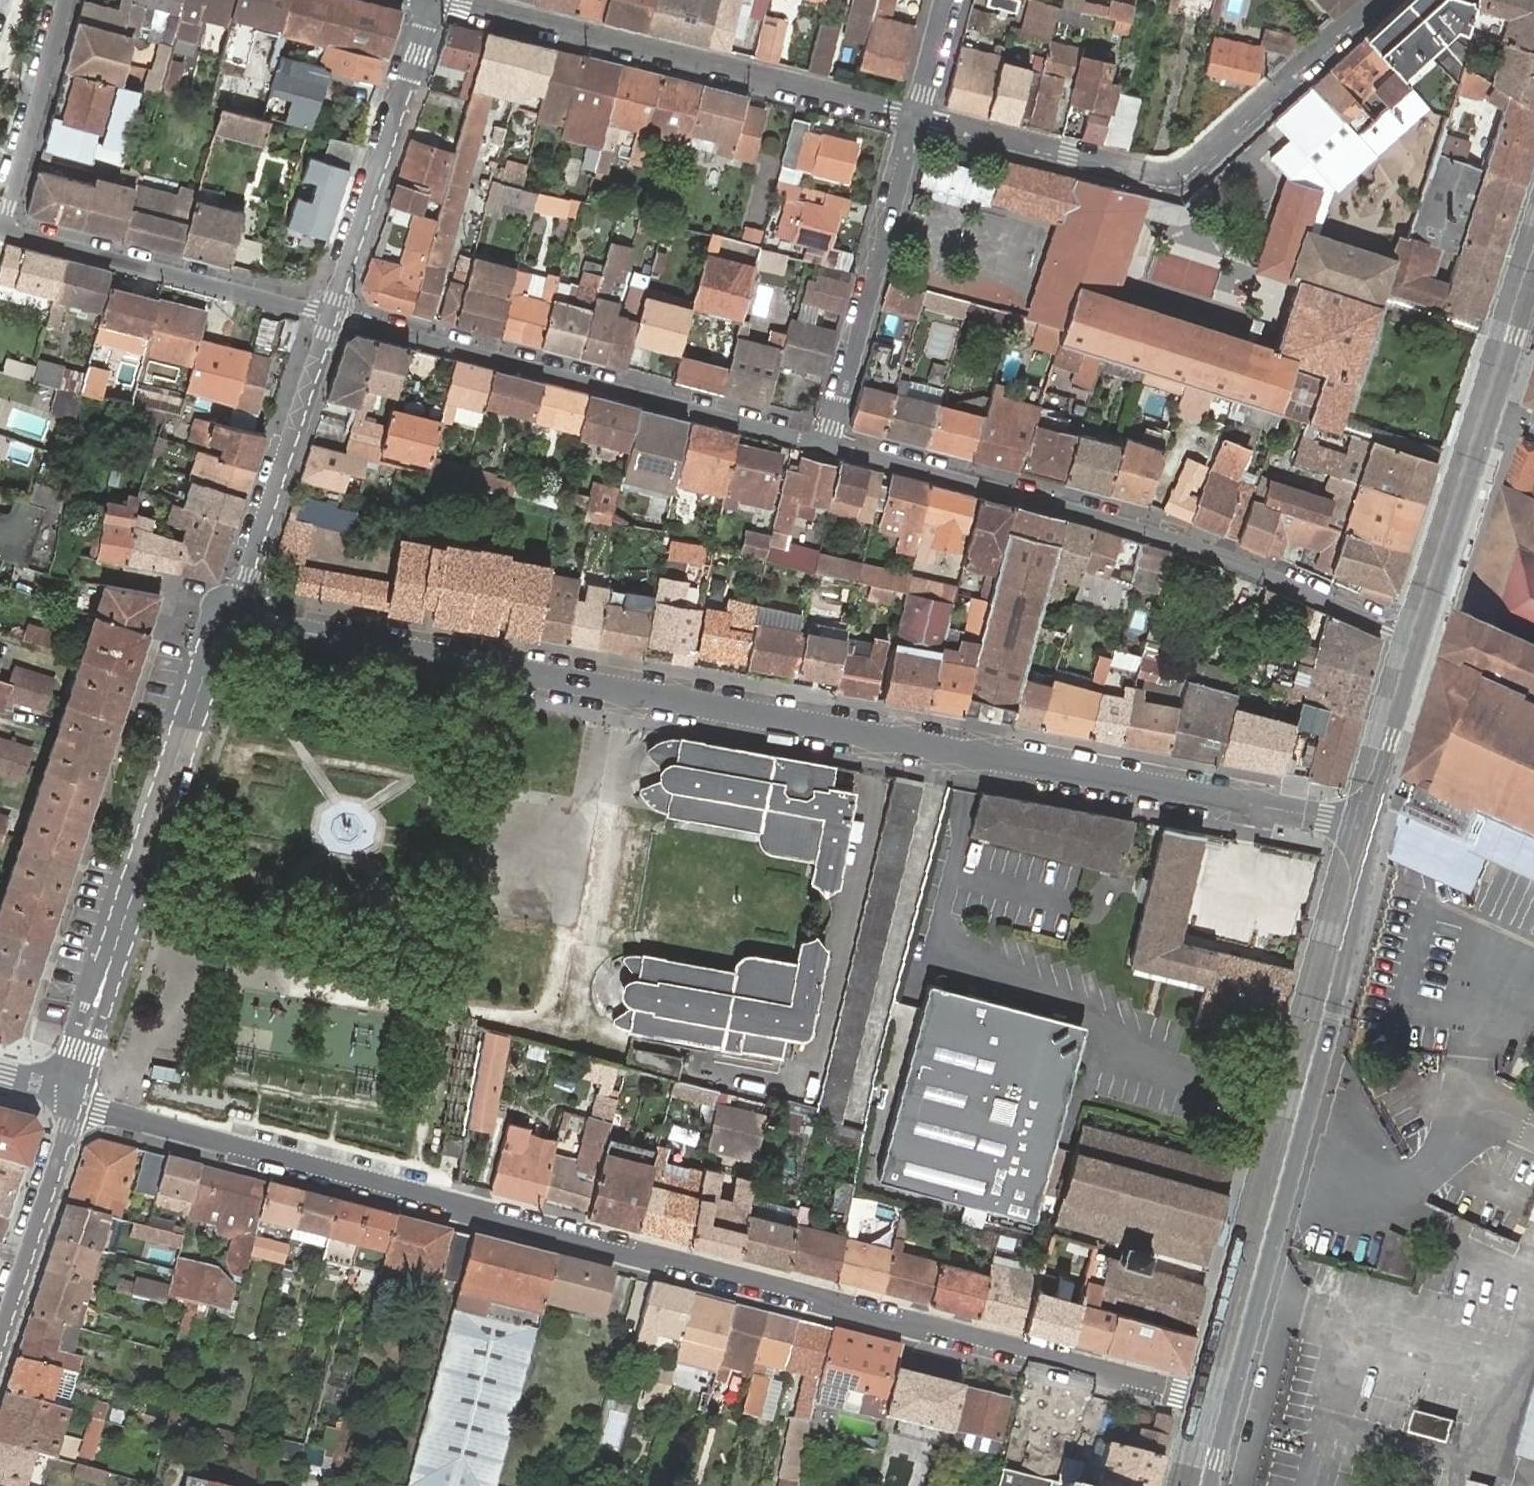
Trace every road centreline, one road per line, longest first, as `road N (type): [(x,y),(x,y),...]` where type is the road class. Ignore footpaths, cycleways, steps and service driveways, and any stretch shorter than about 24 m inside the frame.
road 1 (residential): [(1231,1407),(72,1102)]
road 2 (residential): [(226,614),(1374,827)]
road 3 (residential): [(1419,640),(1139,519),(827,439)]
road 4 (tertiary): [(1231,1407),(1374,827)]
road 5 (residential): [(1370,0),(1167,179),(912,116)]
road 6 (residential): [(827,439),(330,314)]
road 7 (residential): [(226,614),(80,1051),(72,1102)]
road 8 (residential): [(912,116),(447,0)]
road 9 (tertiary): [(1419,640),(1533,285)]
road 10 (residential): [(330,314),(2,227)]
road 11 (residential): [(912,116),(827,439)]
road 12 (residential): [(431,0),(330,314)]
road 13 (residential): [(330,314),(226,614)]
road 14 (residential): [(72,1102),(0,1330)]
road 15 (residential): [(65,0),(2,227)]
road 16 (tertiary): [(1374,827),(1419,640)]
road 17 (residential): [(943,0),(912,116)]

